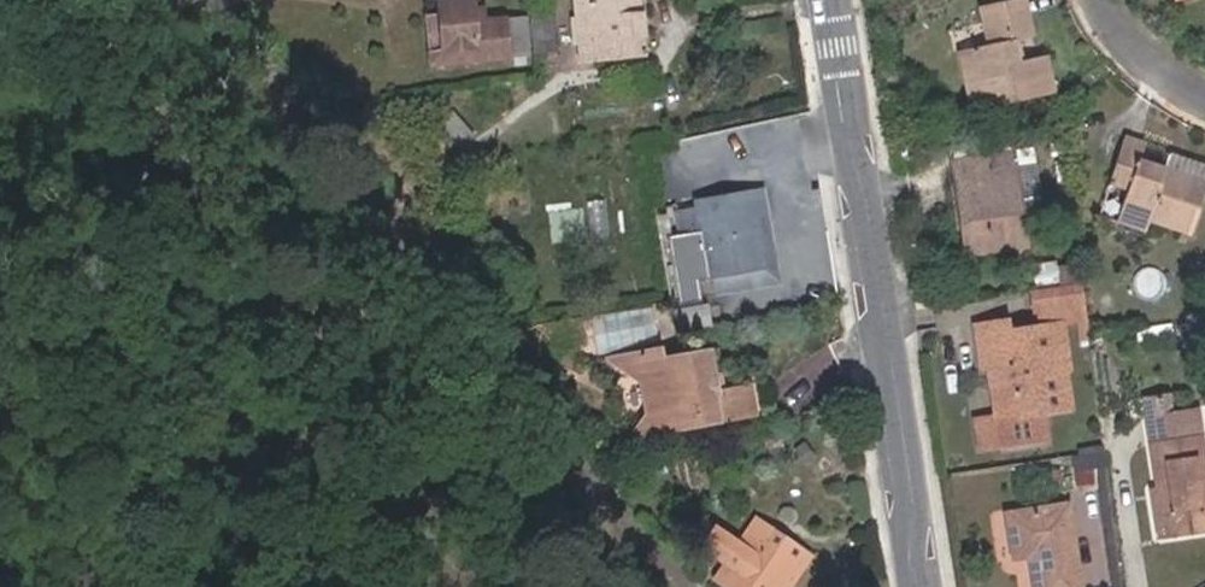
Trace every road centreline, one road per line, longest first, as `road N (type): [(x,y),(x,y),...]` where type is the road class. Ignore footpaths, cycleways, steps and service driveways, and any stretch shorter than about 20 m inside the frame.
road 1 (unclassified): [(238,0),(592,466),(687,570),(712,586)]
road 2 (tertiary): [(824,0),(911,489),(916,586)]
road 3 (residential): [(1107,0),(1129,47),(1204,98)]

